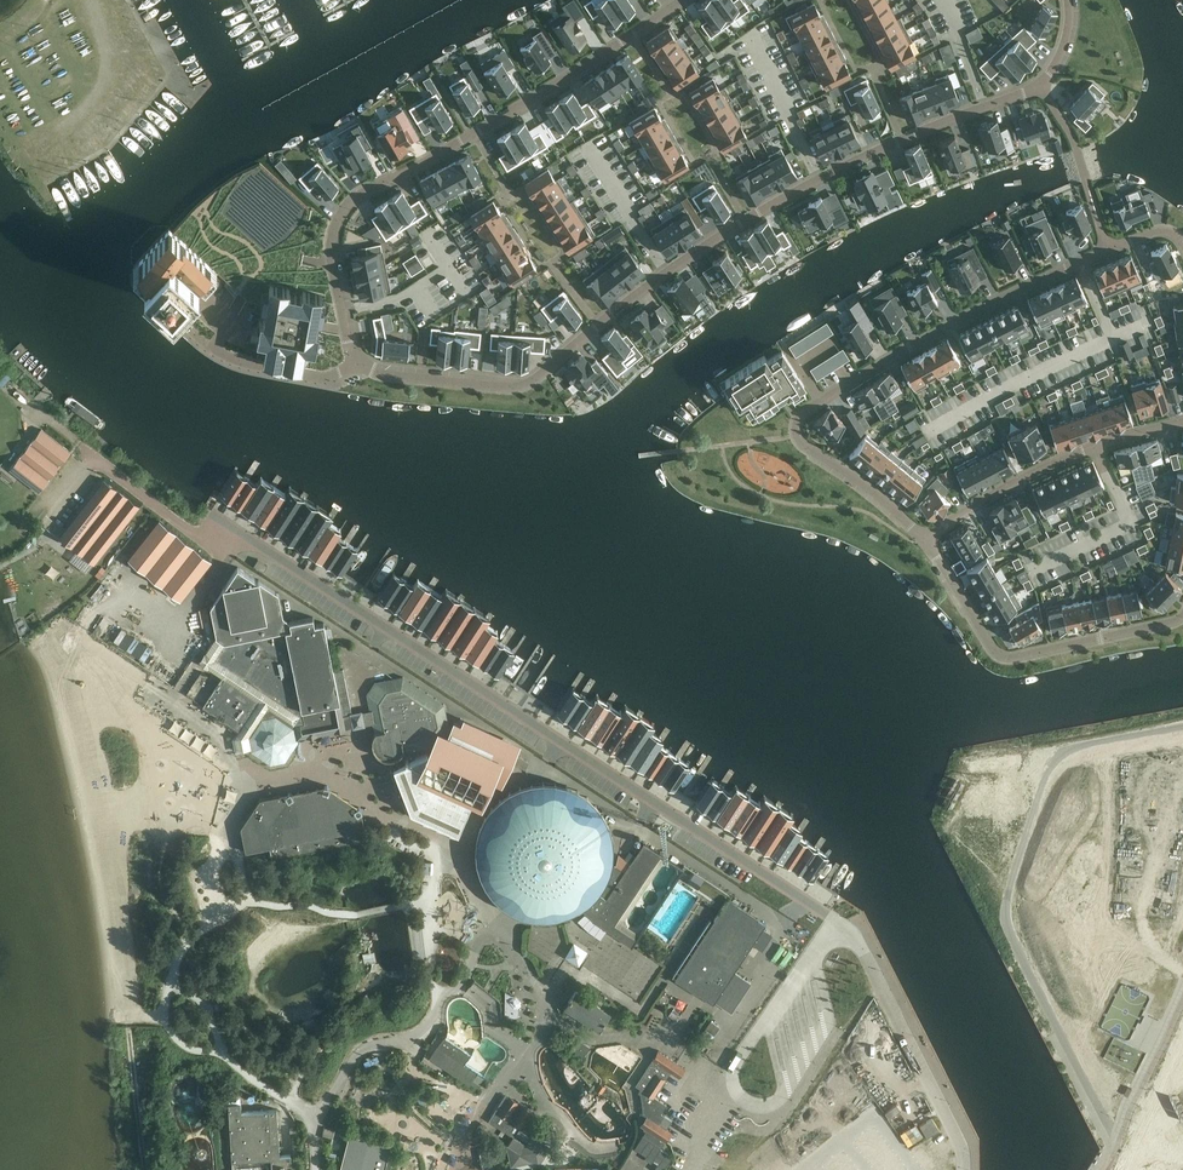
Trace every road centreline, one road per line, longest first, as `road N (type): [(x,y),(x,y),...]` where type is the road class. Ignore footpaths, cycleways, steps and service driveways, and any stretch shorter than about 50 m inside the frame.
road 1 (residential): [(832,930),(827,916),(251,540),(201,536),(84,453)]
road 2 (residential): [(1068,0),(1067,48),(1041,85),(850,163),(747,222),(530,380),(382,369),(362,358)]
road 3 (residential): [(925,537),(797,441),(803,414),(992,304),(1116,246),(1163,233),(1182,244)]
road 4 (residential): [(333,262),(335,223),(378,182),(476,133),(678,0)]
road 5 (residential): [(1182,616),(1001,654),(925,537)]
road 6 (residential): [(925,537),(1074,455),(1182,421)]
road 7 (unclassified): [(964,1169),(954,1129),(862,949),(832,930)]
road 8 (unclassified): [(732,1075),(751,1105),(783,1093),(829,1021),(813,950)]
road 9 (track): [(146,1169),(128,1008),(164,1014)]
road 10 (residential): [(211,347),(326,378),(362,358)]
road 11 (unclassified): [(813,950),(732,1075)]
road 12 (residential): [(1119,1169),(1182,1044)]

